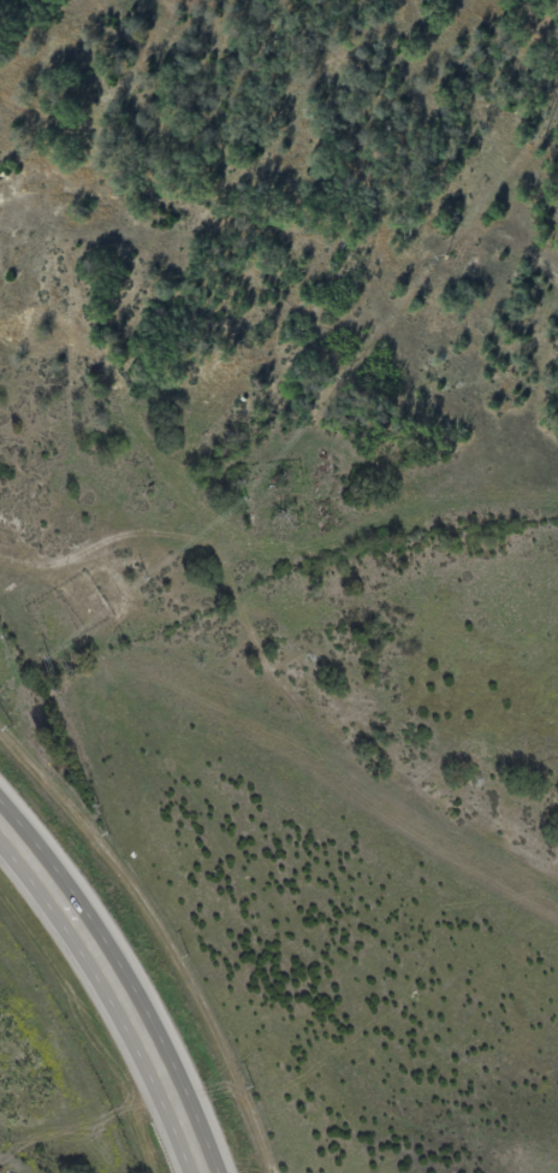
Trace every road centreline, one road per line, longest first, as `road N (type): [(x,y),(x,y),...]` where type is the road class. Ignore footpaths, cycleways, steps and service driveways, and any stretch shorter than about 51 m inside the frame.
road 1 (residential): [(0,122),(133,190),(166,220),(220,320),(272,384),(486,603),(557,665)]
road 2 (residential): [(0,320),(190,207),(299,120),(381,0)]
road 3 (residential): [(237,342),(379,226),(432,172),(473,120),(524,16)]
road 4 (residential): [(177,1107),(451,971),(526,956),(557,960)]
road 5 (secondary): [(204,1172),(97,950),(0,821)]
road 6 (residential): [(557,364),(400,204)]

